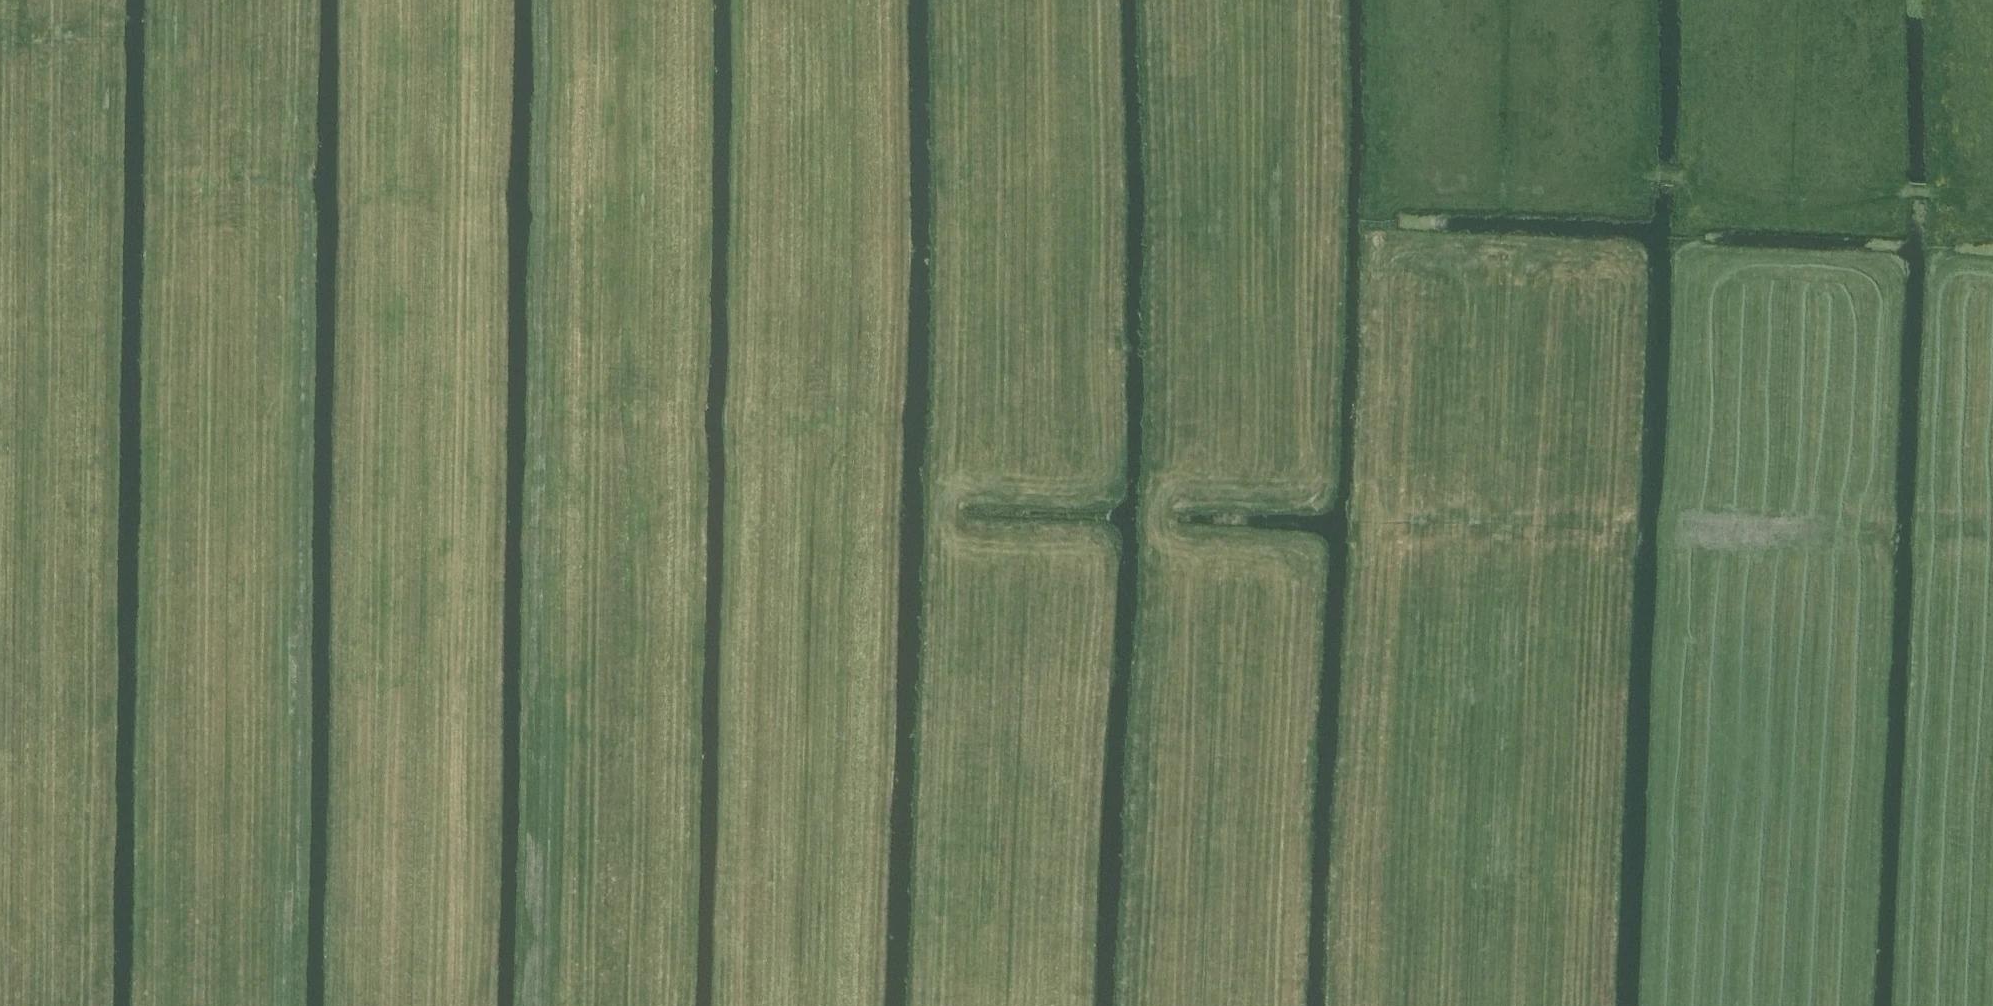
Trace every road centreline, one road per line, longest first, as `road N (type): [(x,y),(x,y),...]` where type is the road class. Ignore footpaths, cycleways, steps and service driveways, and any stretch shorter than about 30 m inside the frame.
road 1 (track): [(1165,481),(1137,1005)]

